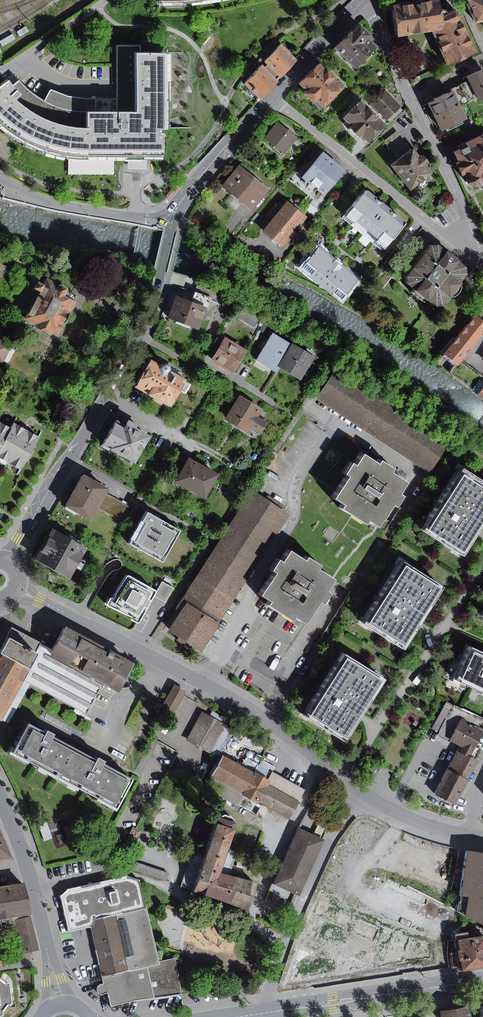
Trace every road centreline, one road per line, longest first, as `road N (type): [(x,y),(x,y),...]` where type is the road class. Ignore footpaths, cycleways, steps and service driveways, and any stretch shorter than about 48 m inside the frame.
road 1 (tertiary): [(16,589),(231,698),(362,791)]
road 2 (residential): [(458,244),(463,209),(368,0)]
road 3 (residential): [(267,1013),(308,891),(362,791)]
road 4 (residential): [(272,96),(458,244)]
road 5 (primary): [(267,1013),(482,981)]
road 6 (tertiary): [(0,801),(31,878),(58,1003)]
road 7 (tertiary): [(107,395),(8,563)]
road 8 (tertiary): [(172,222),(147,319),(107,395)]
road 9 (residential): [(172,222),(45,201),(0,177)]
road 10 (tertiary): [(272,96),(206,169),(172,222)]
road 11 (tertiary): [(366,0),(272,96)]
road 12 (residential): [(221,458),(107,395)]
road 13 (tertiary): [(362,791),(421,822),(482,837)]

